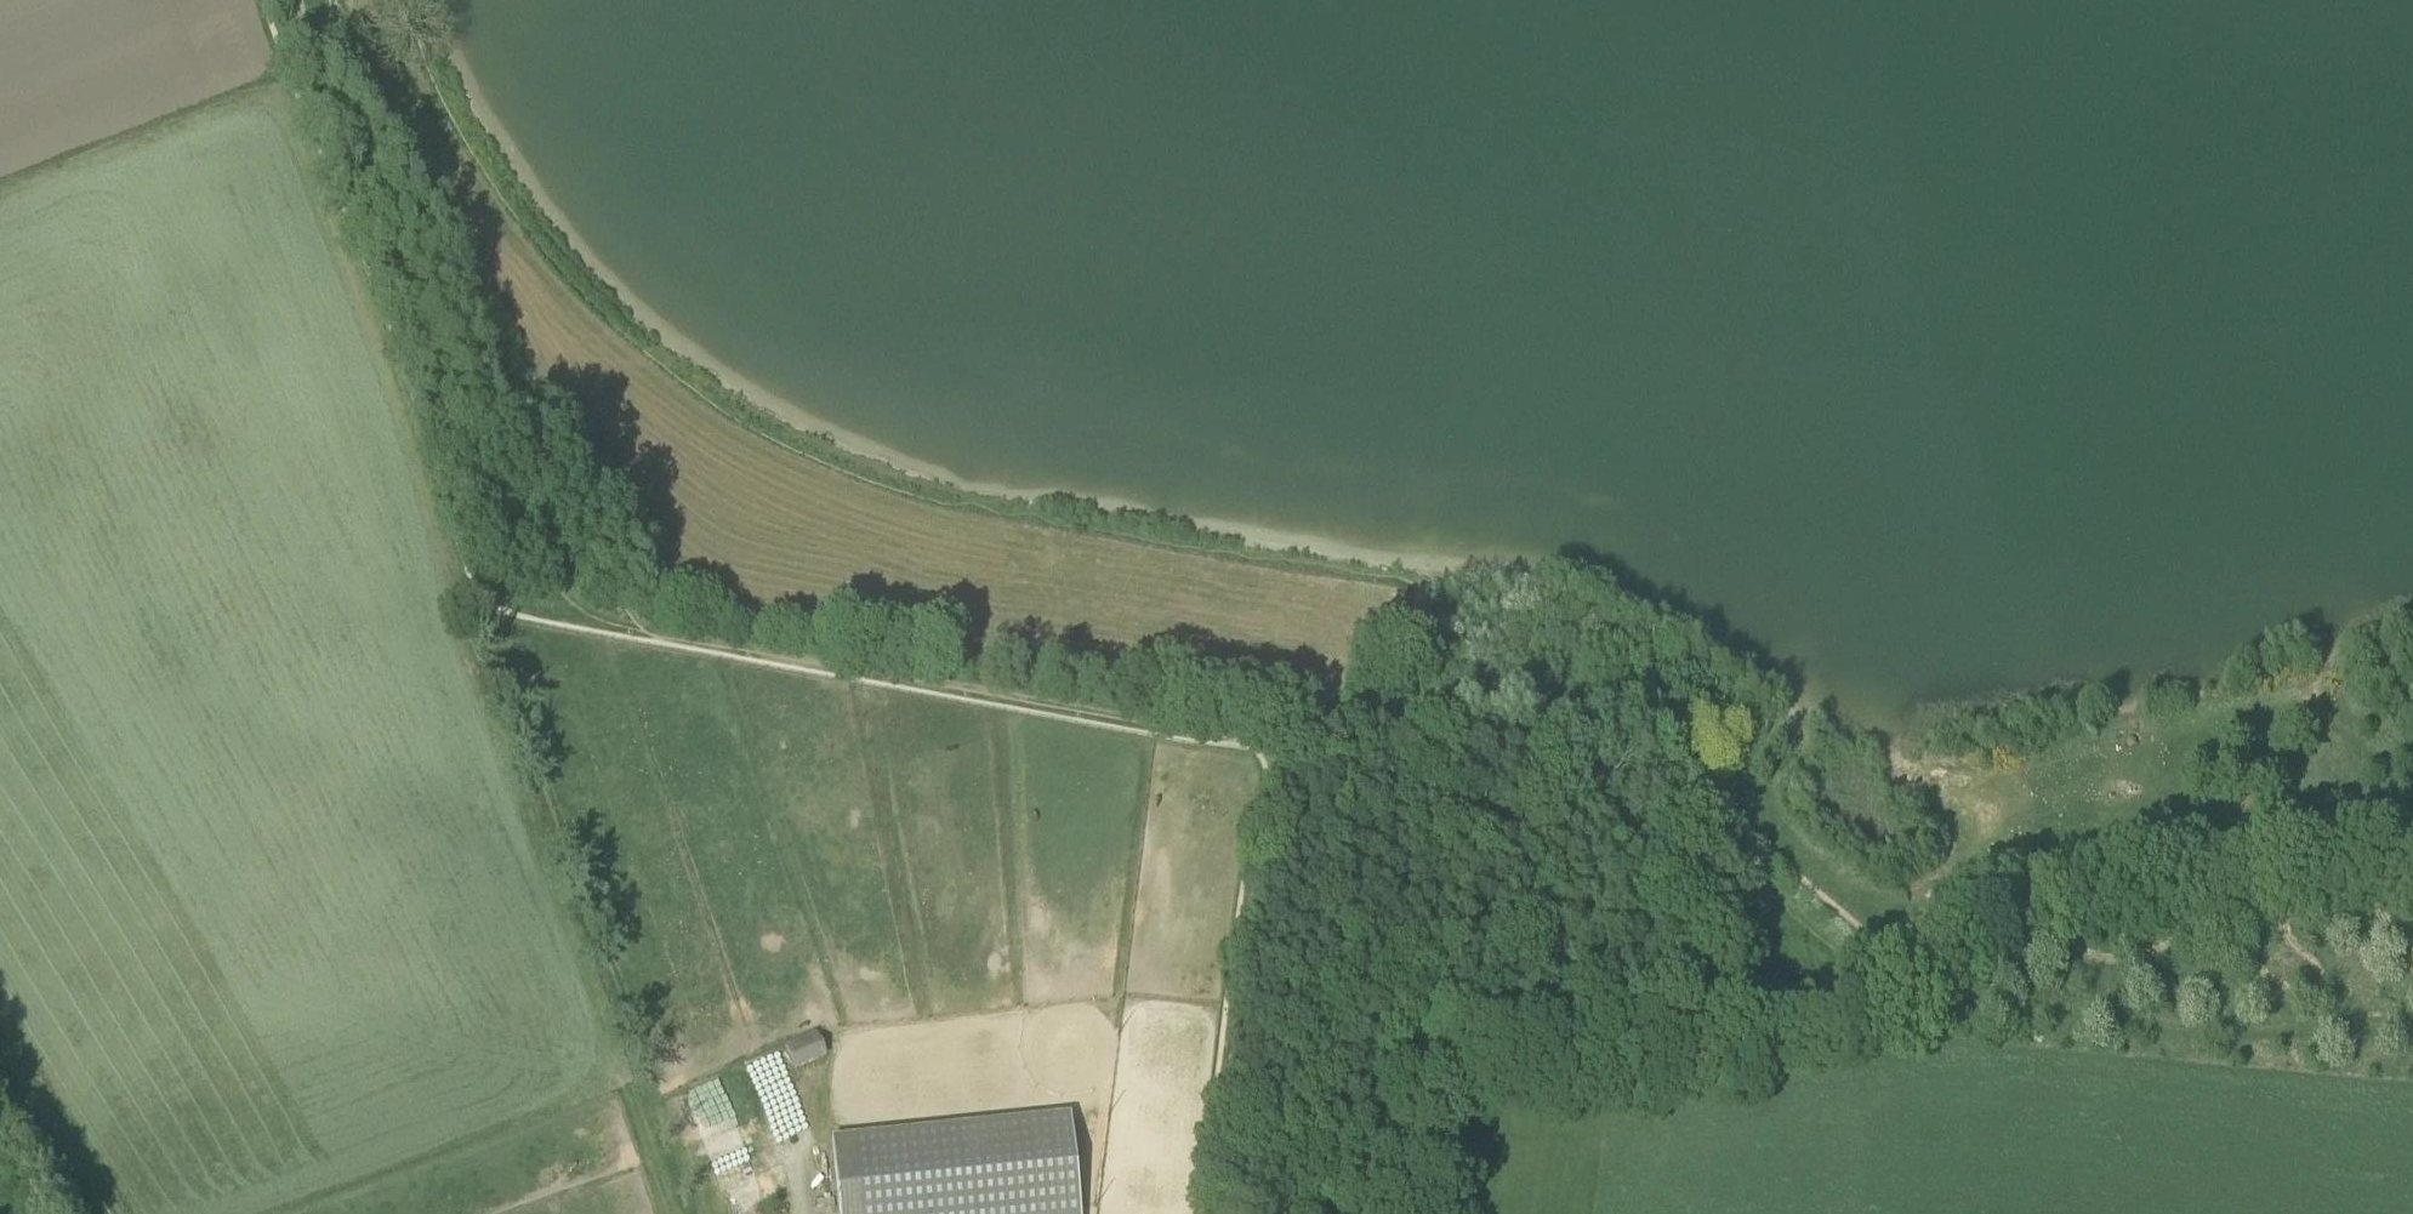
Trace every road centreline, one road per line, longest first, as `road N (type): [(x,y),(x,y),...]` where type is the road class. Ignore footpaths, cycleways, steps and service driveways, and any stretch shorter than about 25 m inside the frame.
road 1 (track): [(1291,748),(693,639),(616,616),(558,580),(506,532),(463,470),(406,294),(286,0)]
road 2 (track): [(2412,1031),(2140,1026),(1959,1006),(1882,980),(1837,953),(1654,779),(1432,775),(1351,734)]
road 3 (track): [(1210,1213),(1260,856),(1291,748)]

